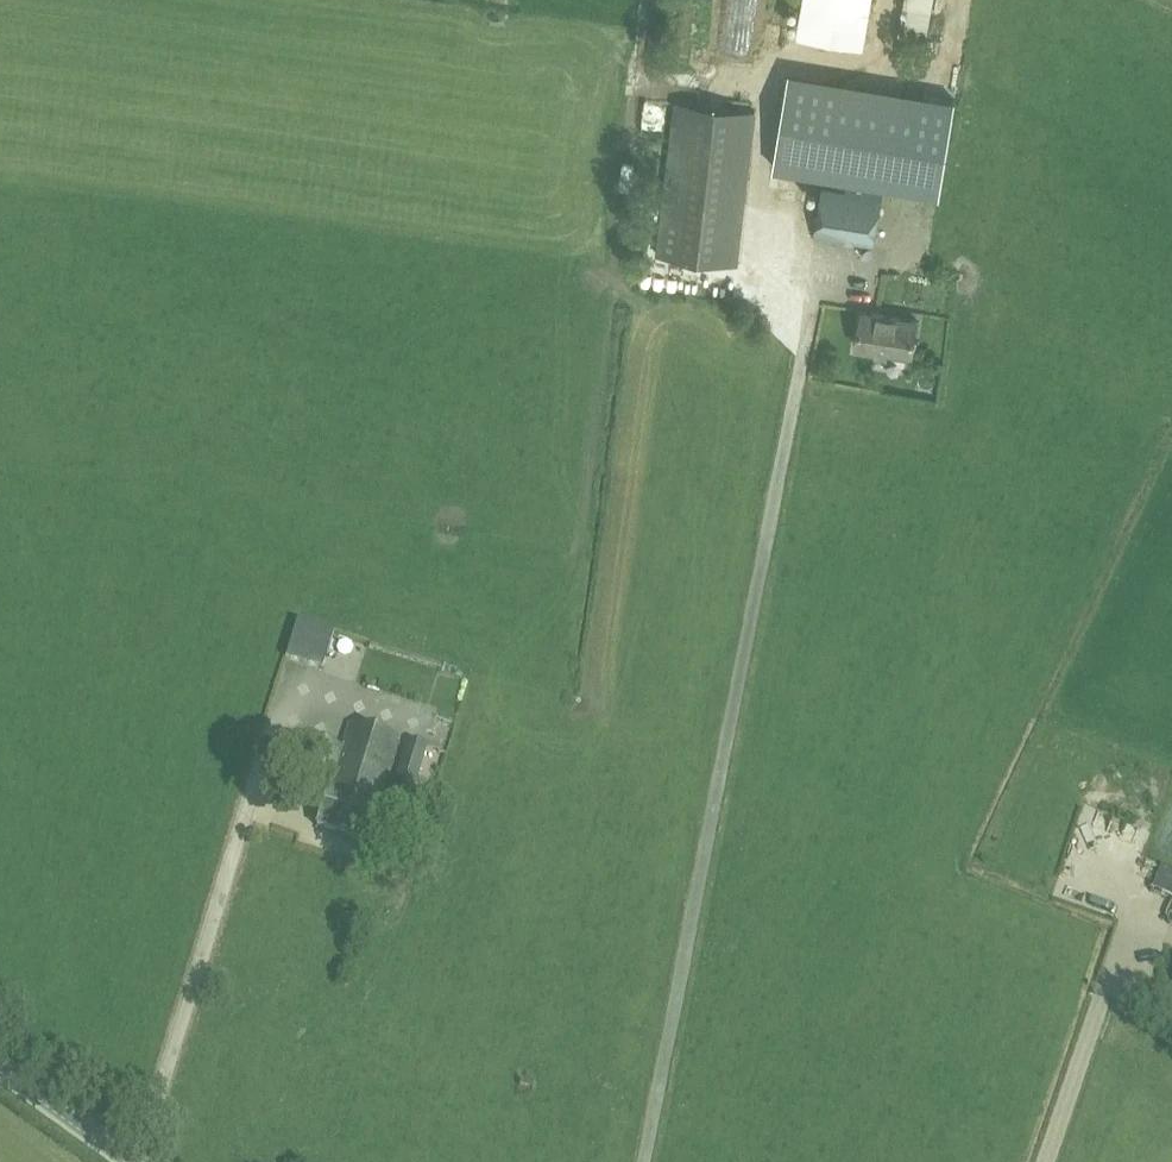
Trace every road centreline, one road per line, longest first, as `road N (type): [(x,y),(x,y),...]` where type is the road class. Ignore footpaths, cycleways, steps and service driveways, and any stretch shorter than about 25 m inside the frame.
road 1 (tertiary): [(135,1161),(0,1064)]

